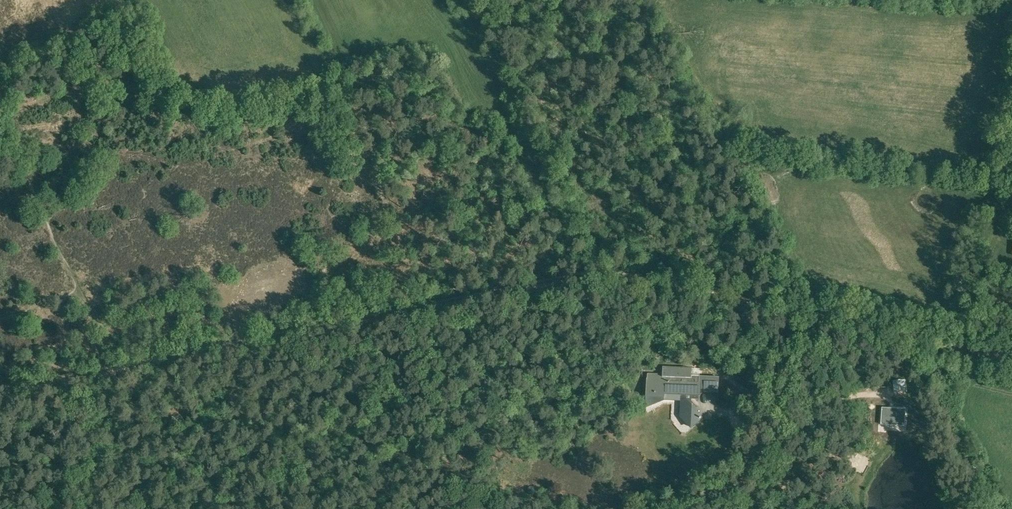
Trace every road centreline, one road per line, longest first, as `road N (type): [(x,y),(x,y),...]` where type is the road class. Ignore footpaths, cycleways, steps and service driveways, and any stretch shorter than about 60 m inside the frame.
road 1 (track): [(597,281),(645,280),(1011,359)]
road 2 (track): [(0,391),(410,314)]
road 3 (track): [(410,314),(597,281)]

